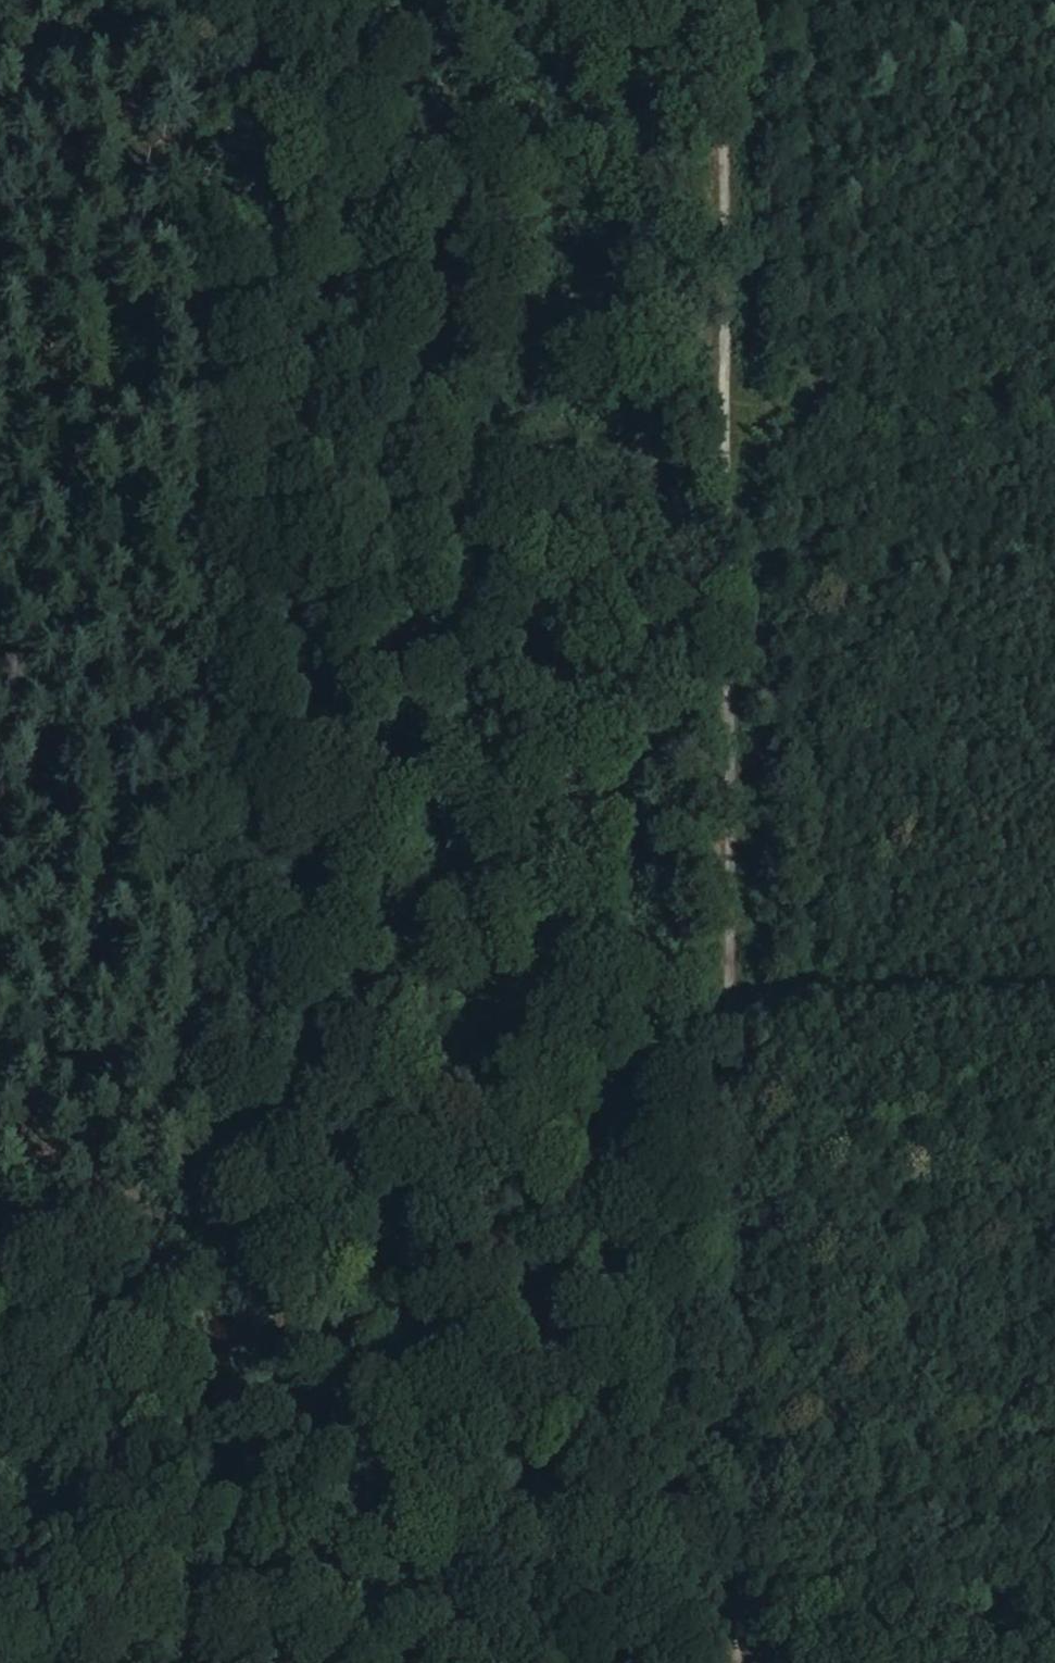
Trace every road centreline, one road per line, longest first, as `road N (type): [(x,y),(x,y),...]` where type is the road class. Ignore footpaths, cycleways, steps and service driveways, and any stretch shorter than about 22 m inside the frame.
road 1 (track): [(708,0),(716,1022)]
road 2 (track): [(716,1022),(720,1662)]

